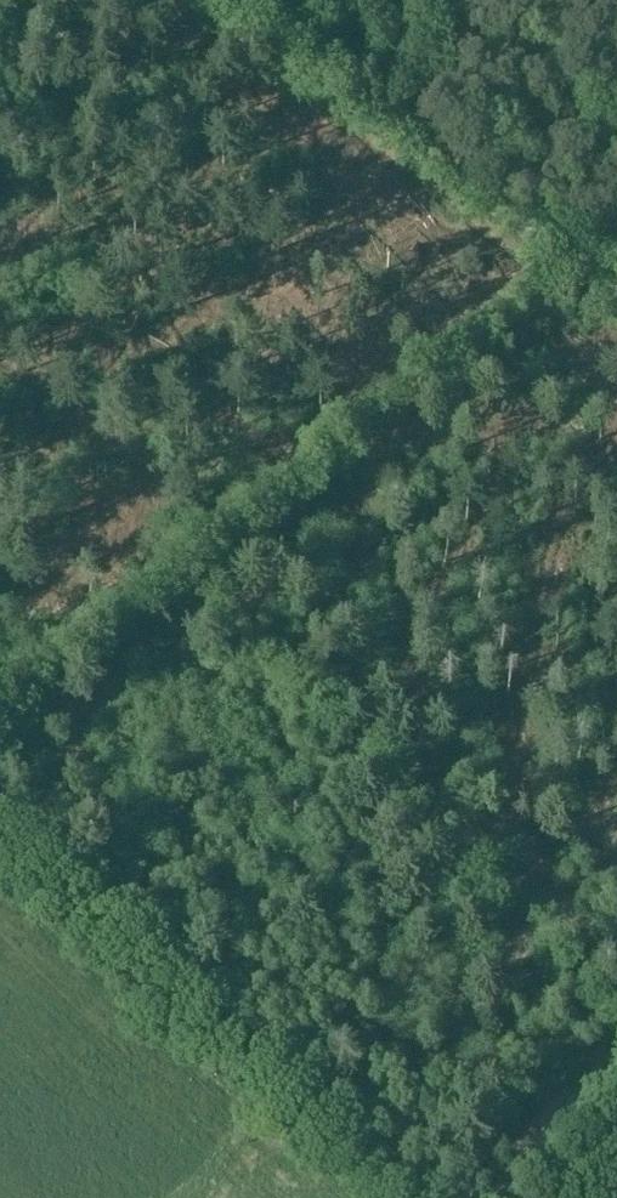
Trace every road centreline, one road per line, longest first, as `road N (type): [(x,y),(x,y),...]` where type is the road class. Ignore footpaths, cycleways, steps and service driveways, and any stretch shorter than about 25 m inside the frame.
road 1 (track): [(616,872),(561,904),(481,978),(439,1091),(420,1110),(392,1126),(346,1130),(320,1119),(0,805)]
road 2 (track): [(0,74),(50,42),(184,37),(211,25),(223,9),(255,0)]

